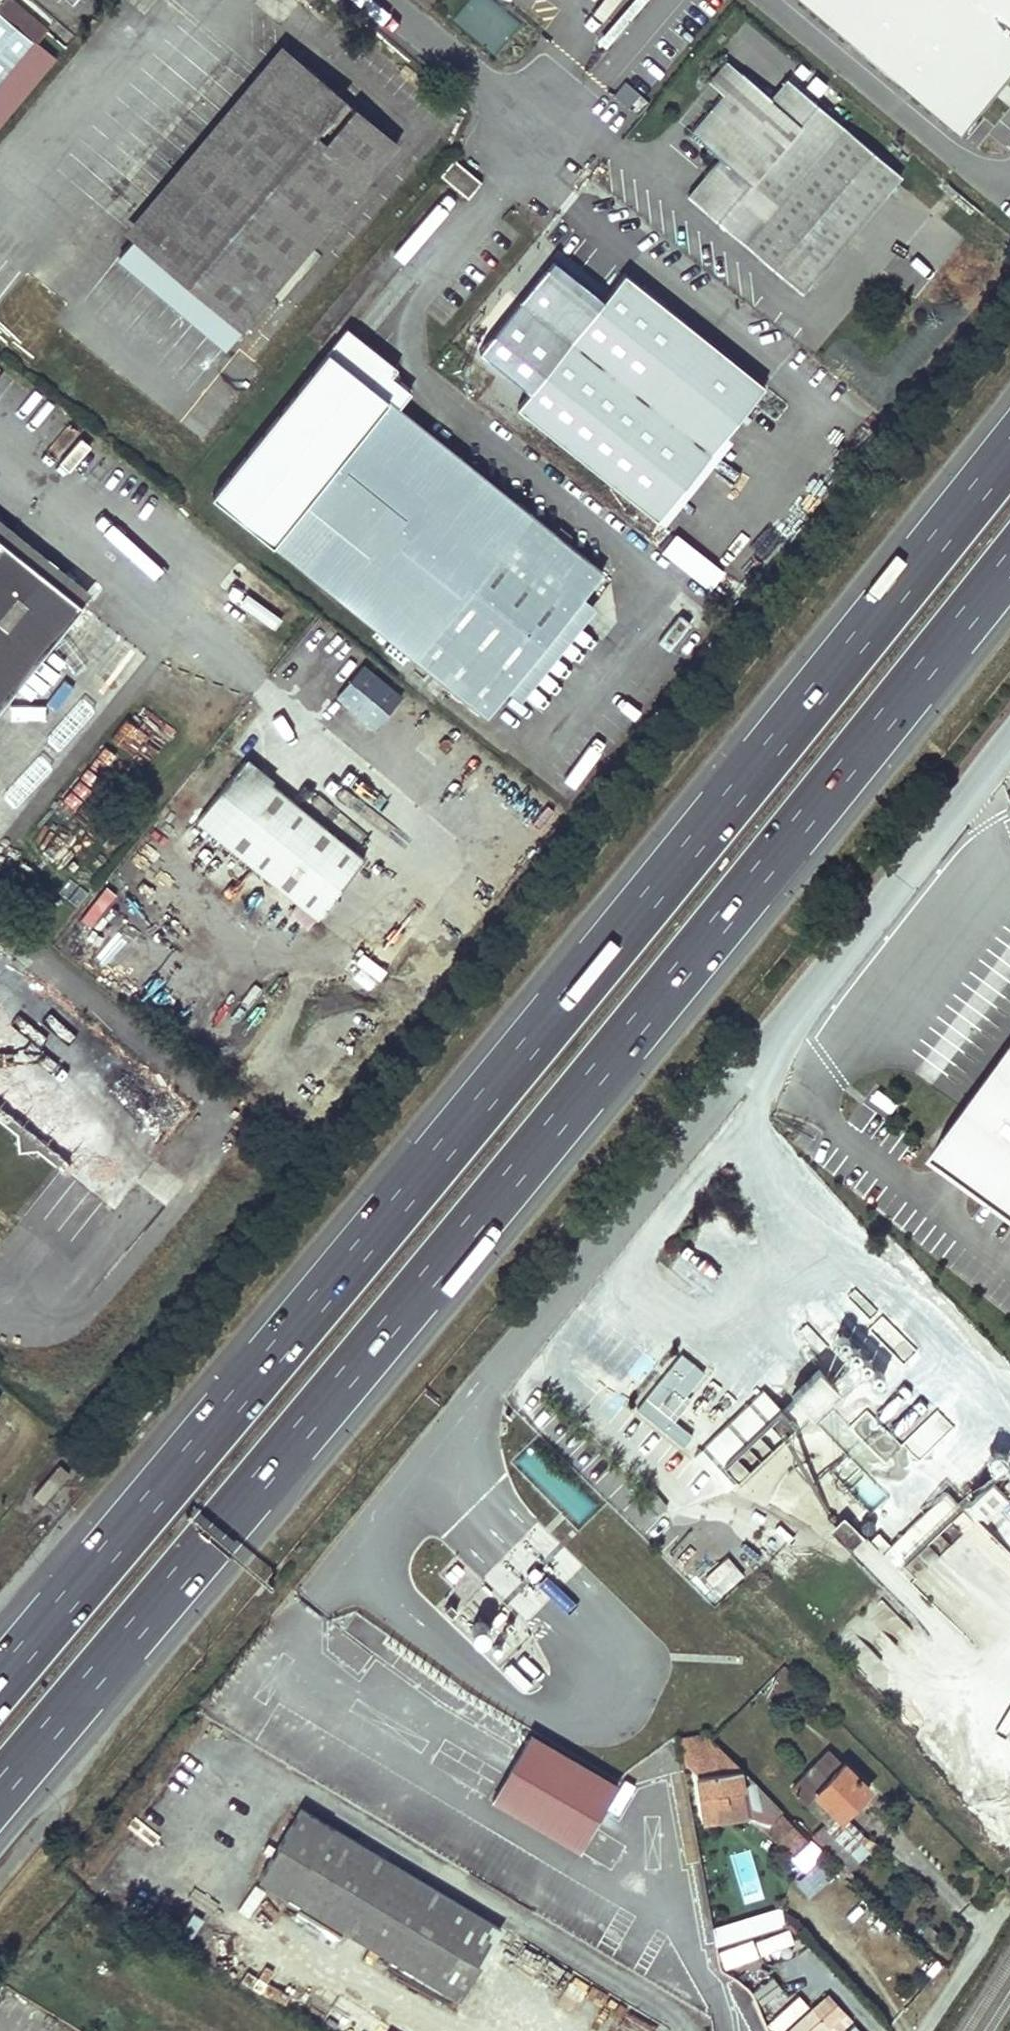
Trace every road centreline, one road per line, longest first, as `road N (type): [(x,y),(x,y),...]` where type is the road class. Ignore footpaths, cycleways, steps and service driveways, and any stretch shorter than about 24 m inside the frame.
road 1 (motorway): [(1009,448),(0,1685)]
road 2 (motorway): [(0,1793),(1009,561)]
road 3 (unclassified): [(494,1383),(1009,740)]

